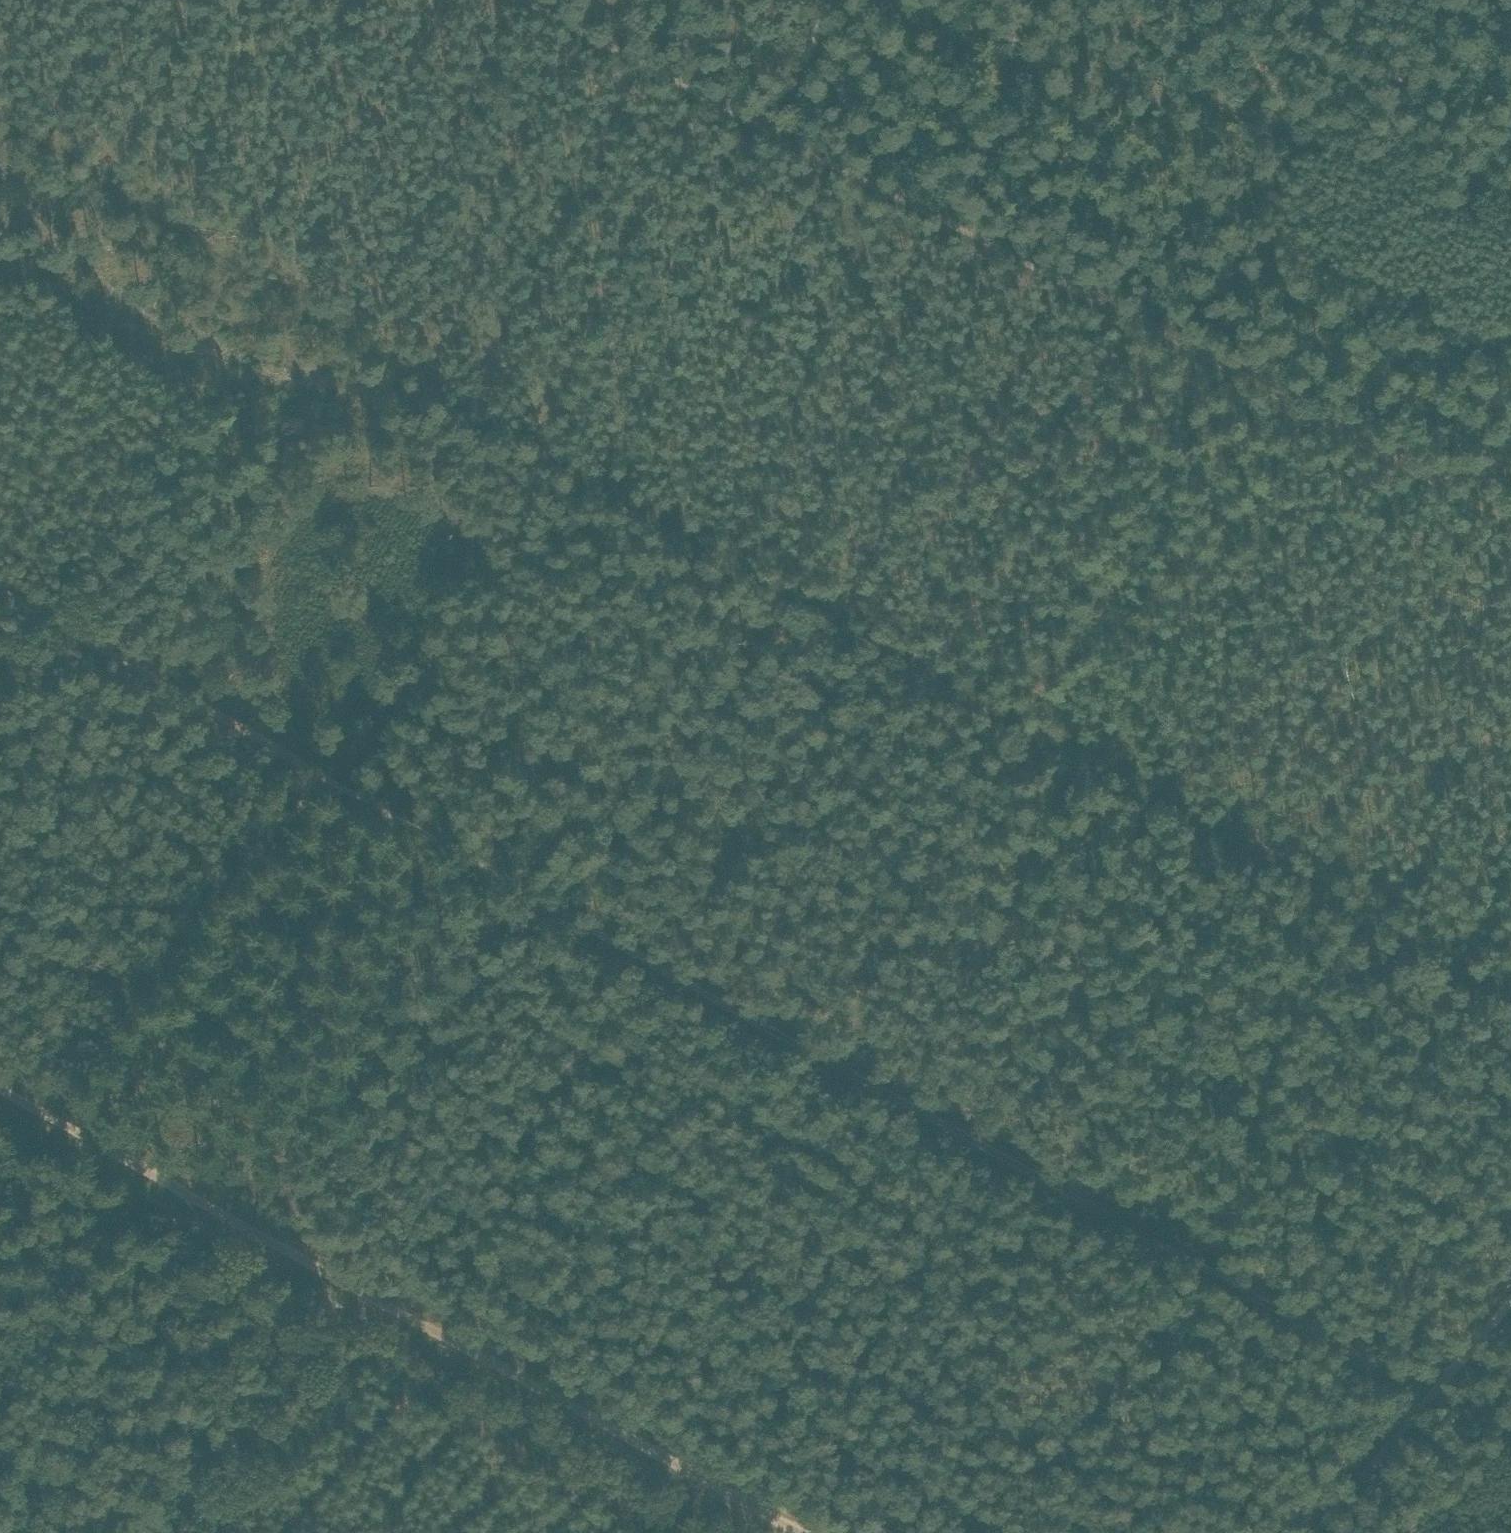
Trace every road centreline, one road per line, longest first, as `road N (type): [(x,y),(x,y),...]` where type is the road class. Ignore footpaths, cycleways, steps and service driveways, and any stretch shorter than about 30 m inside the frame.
road 1 (track): [(768,131),(1128,314),(1124,345),(925,621),(909,696),(711,934),(650,978)]
road 2 (track): [(1435,1396),(650,978)]
road 3 (track): [(179,1190),(799,1532)]
road 4 (track): [(36,1108),(323,785)]
road 5 (track): [(1128,314),(1510,512)]
road 6 (track): [(521,0),(768,131),(831,0)]
road 7 (track): [(323,785),(586,493)]
road 8 (track): [(650,978),(323,785)]
road 9 (track): [(323,785),(0,595)]
road 10 (track): [(168,1209),(0,1507)]
road 11 (track): [(1320,1532),(1510,1304)]
road 12 (track): [(160,1532),(346,1307)]
road 13 (track): [(36,1108),(179,1190)]

